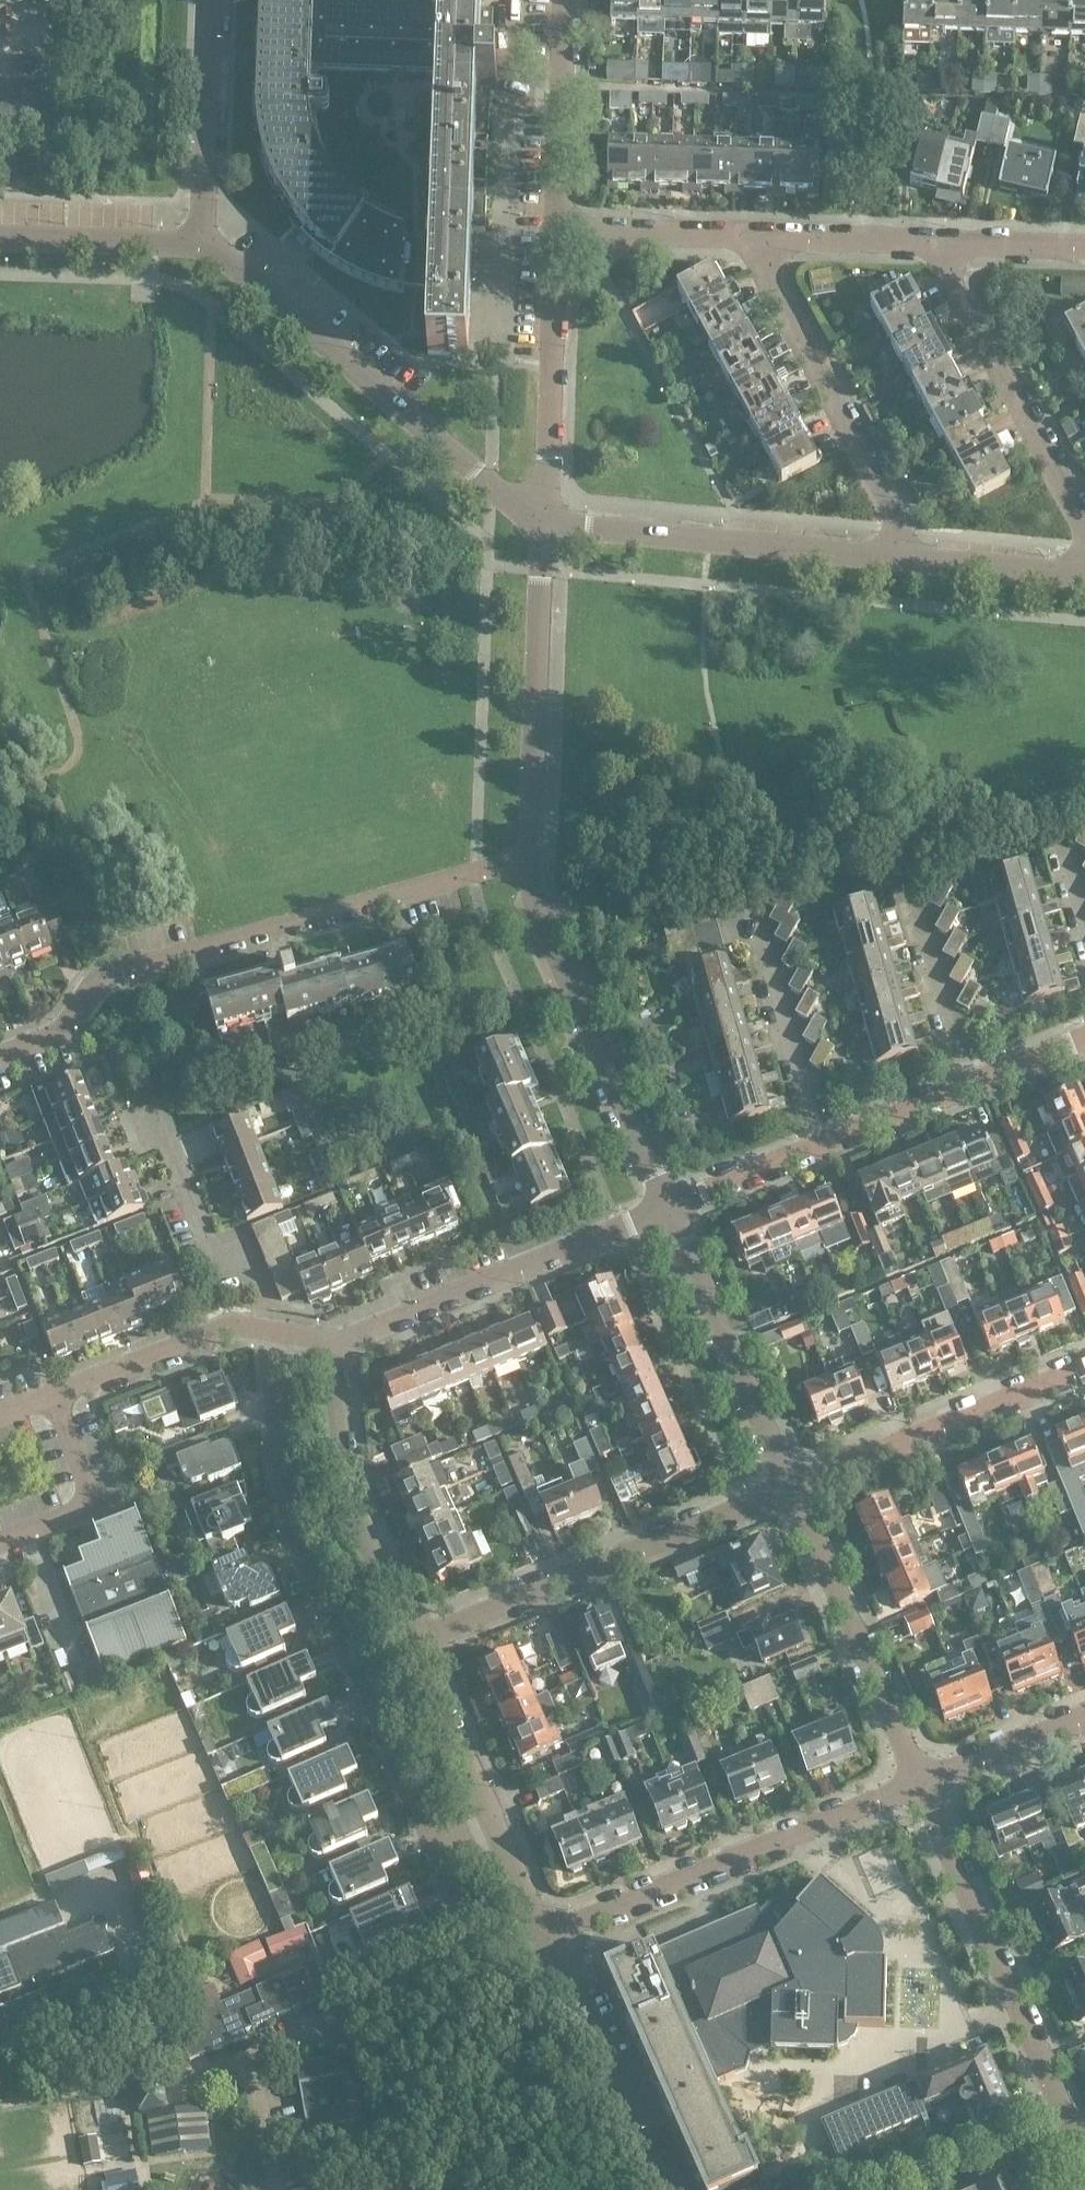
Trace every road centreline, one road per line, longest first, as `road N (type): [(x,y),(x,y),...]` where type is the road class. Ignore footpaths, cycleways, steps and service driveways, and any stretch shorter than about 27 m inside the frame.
road 1 (residential): [(488,1818),(430,1845),(284,1511),(268,1330)]
road 2 (residential): [(0,1052),(66,1023),(103,982),(129,969),(479,875),(522,870)]
road 3 (residential): [(540,520),(207,244)]
road 4 (residential): [(413,1646),(795,1491)]
road 5 (residential): [(544,1936),(919,1789)]
road 6 (residential): [(1084,2152),(919,1789)]
road 7 (residential): [(667,1209),(522,870)]
road 8 (residential): [(905,558),(540,520)]
road 9 (residential): [(905,558),(747,236)]
road 10 (residential): [(334,1339),(667,1209)]
road 11 (residential): [(522,870),(540,520)]
road 12 (residential): [(1084,531),(933,242)]
road 13 (residential): [(919,1789),(795,1491)]
road 14 (residential): [(413,1646),(344,1484),(334,1339)]
road 15 (residential): [(795,1491),(1084,1370)]
road 16 (residential): [(795,1491),(667,1209)]
road 17 (residential): [(540,520),(557,230)]
road 18 (residential): [(655,2189),(544,1936)]
road 19 (residential): [(268,1330),(250,1257),(197,1227),(157,1105)]
road 20 (residential): [(207,244),(212,0)]
road 21 (residential): [(818,1147),(753,919)]
road 22 (residential): [(557,230),(560,0)]
road 23 (residential): [(58,1396),(229,1326),(268,1330)]
road 24 (residential): [(0,1541),(96,1504),(58,1396)]
road 25 (residential): [(207,244),(0,234)]
road 26 (residential): [(965,1087),(914,902)]
road 27 (residential): [(557,230),(747,236)]
road 28 (residential): [(488,1818),(413,1646)]
road 29 (residential): [(747,236),(933,242)]
road 30 (residential): [(1084,577),(905,558)]
road 31 (residential): [(1084,1720),(919,1789)]
road 32 (residential): [(667,1209),(818,1147)]
road 33 (residential): [(818,1147),(965,1087)]
road 34 (residential): [(933,242),(1084,246)]
road 35 (residential): [(544,1936),(488,1818)]
road 36 (residential): [(965,1087),(1084,1038)]

